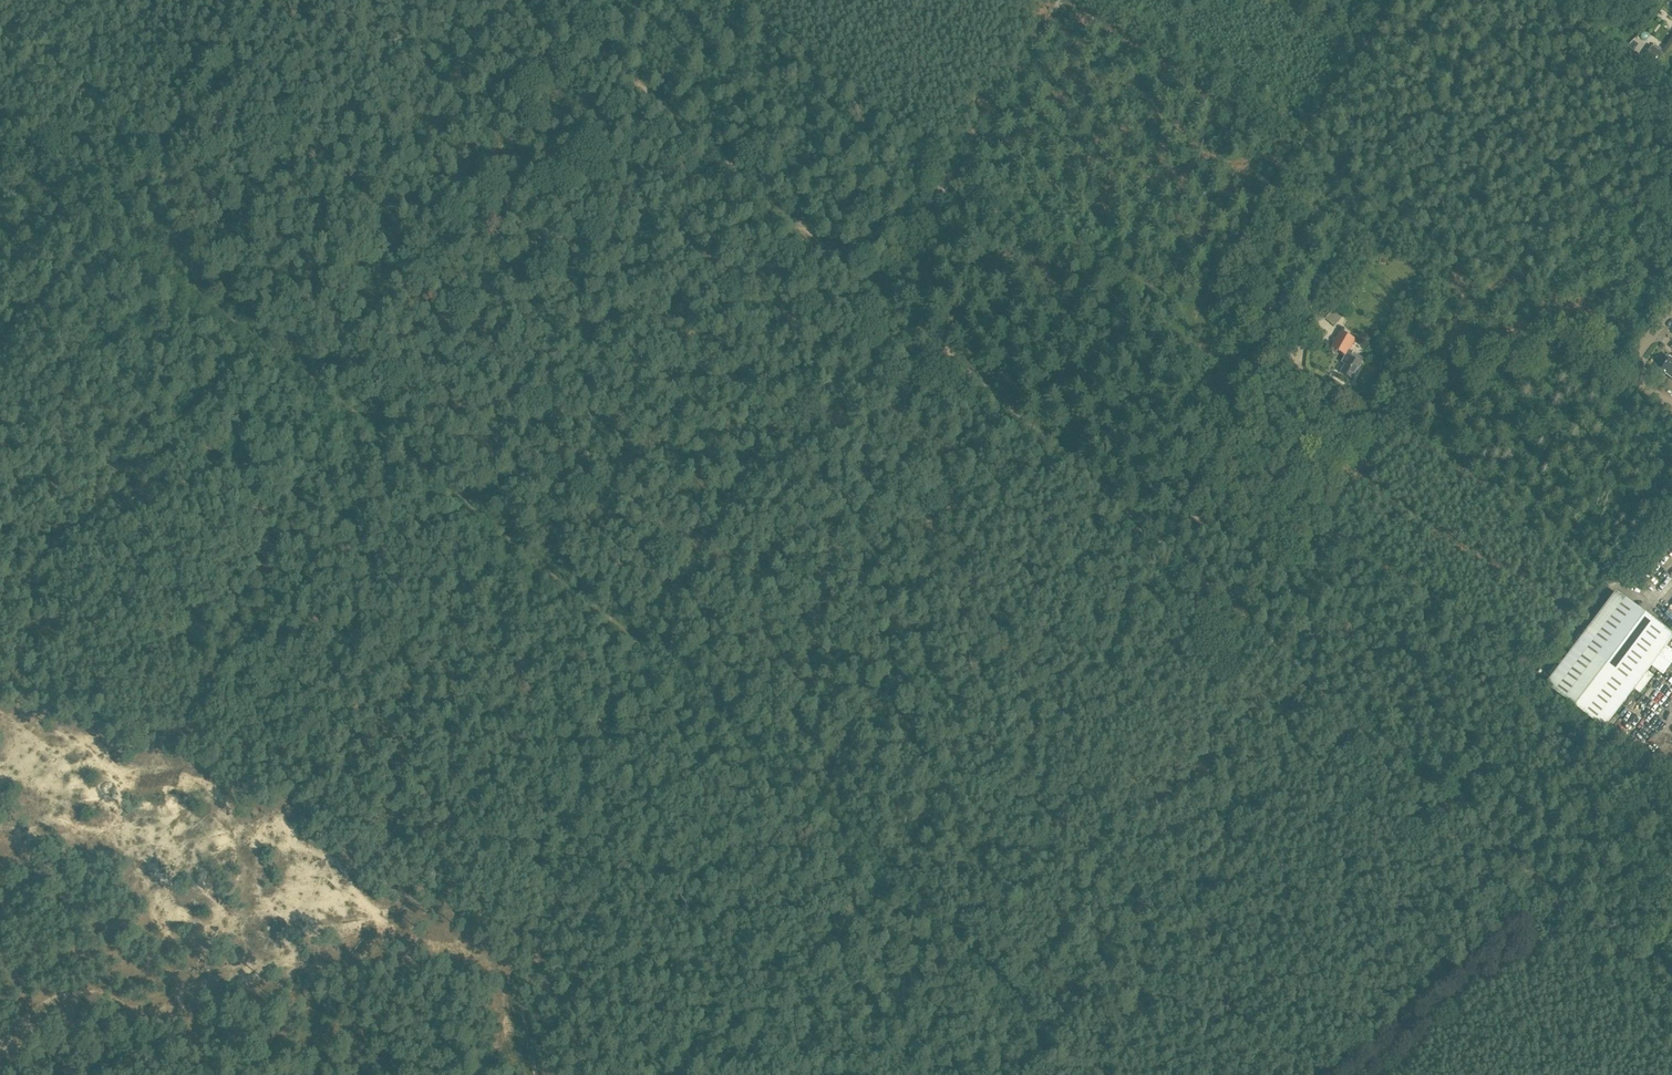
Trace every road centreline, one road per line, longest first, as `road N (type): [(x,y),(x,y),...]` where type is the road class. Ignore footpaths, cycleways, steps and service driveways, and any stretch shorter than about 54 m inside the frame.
road 1 (track): [(1560,895),(1181,537),(575,0)]
road 2 (track): [(1341,391),(1382,399),(1547,345),(1571,346),(1636,372)]
road 3 (residential): [(1671,406),(1643,385),(1635,361),(1671,306)]

